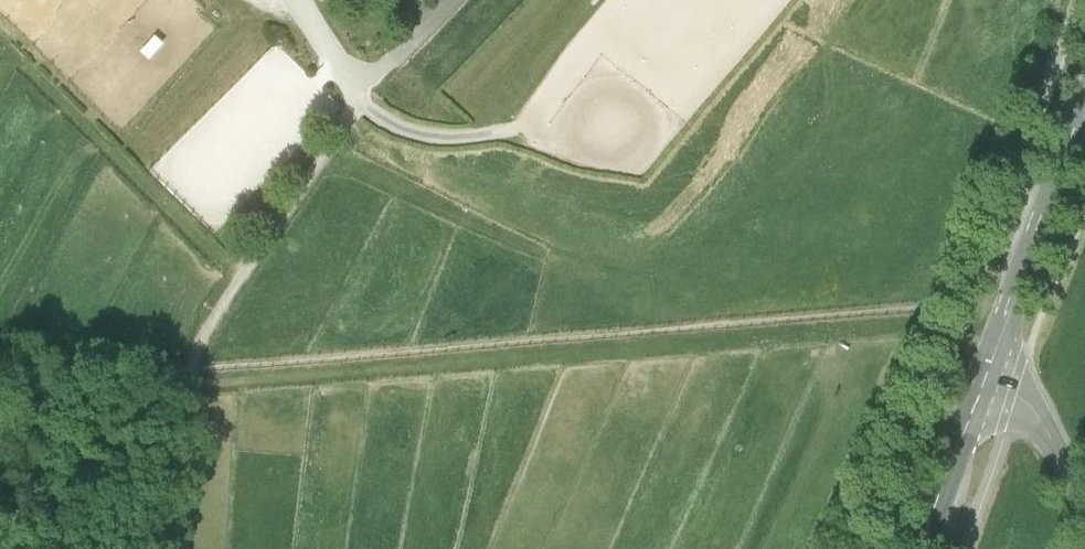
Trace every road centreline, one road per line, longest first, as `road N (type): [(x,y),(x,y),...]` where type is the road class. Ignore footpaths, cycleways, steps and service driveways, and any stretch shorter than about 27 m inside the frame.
road 1 (track): [(192,371),(1012,300)]
road 2 (secondary): [(1084,91),(982,380)]
road 3 (secondary): [(982,380),(922,548)]
road 4 (tertiary): [(982,380),(1030,405),(1084,499)]

